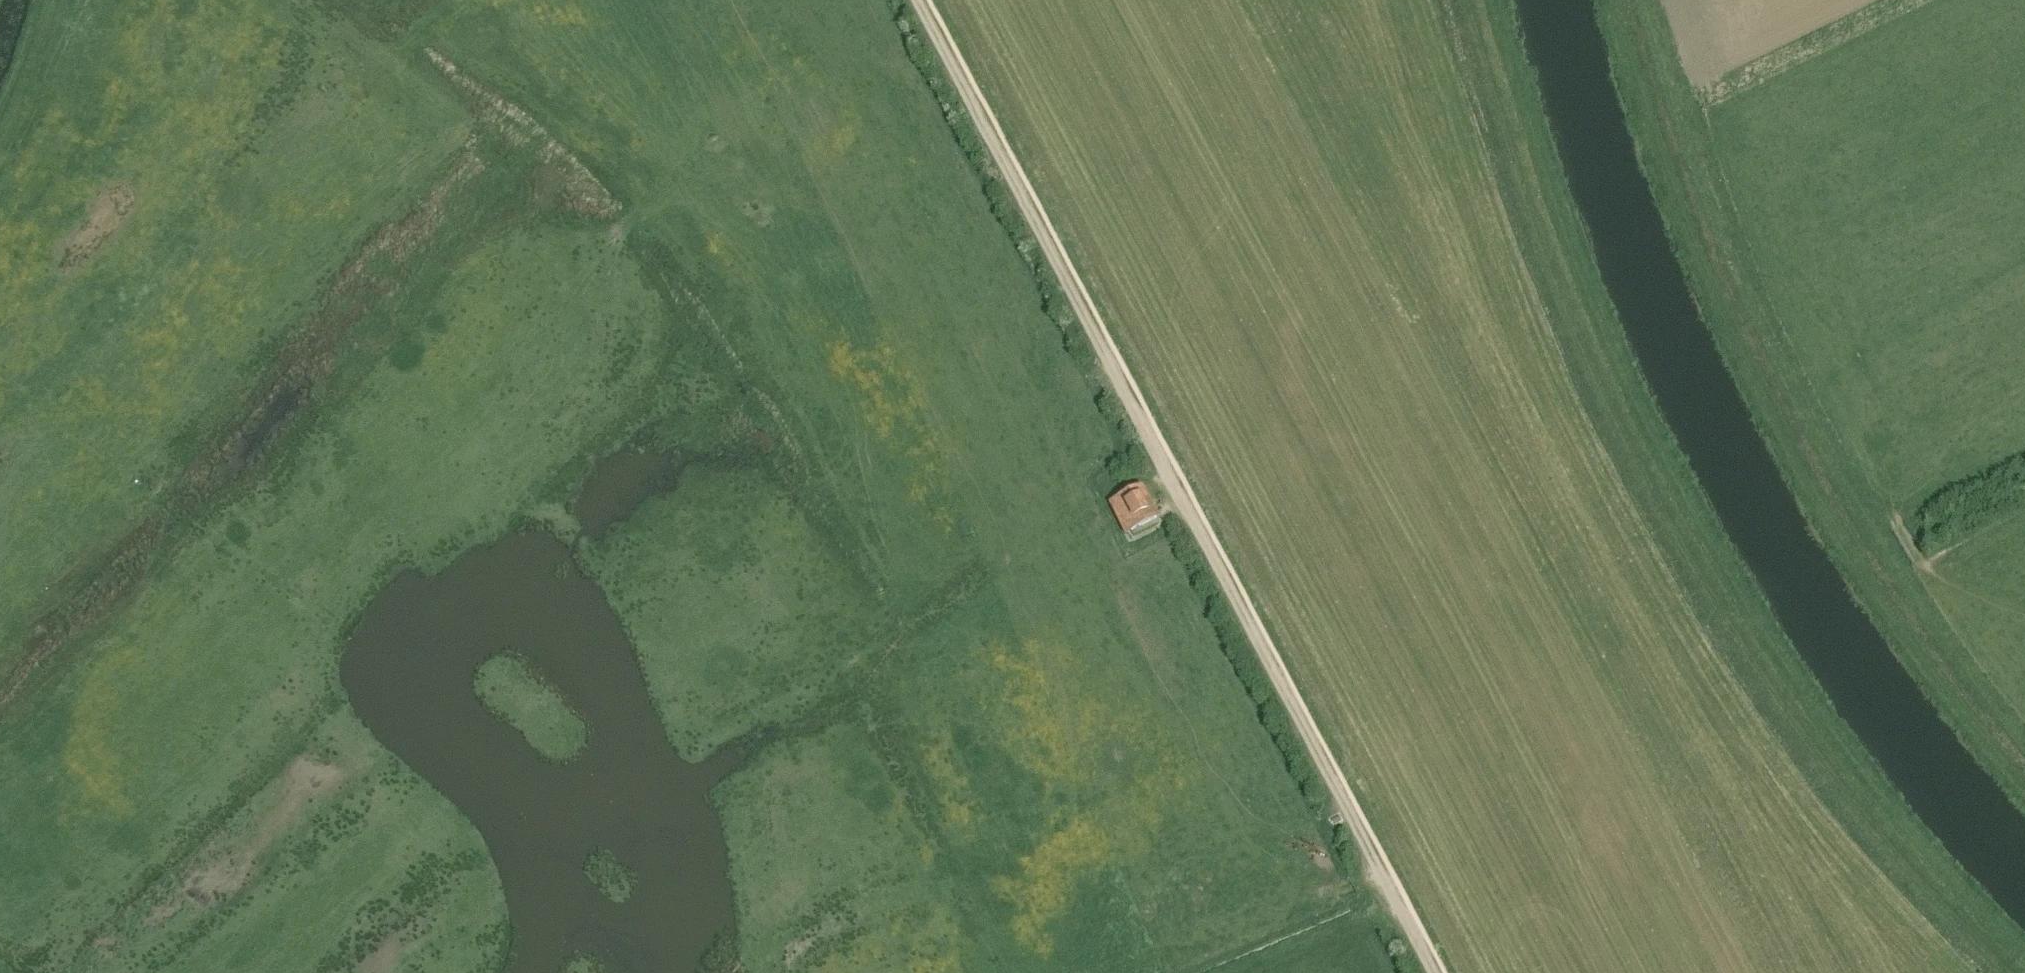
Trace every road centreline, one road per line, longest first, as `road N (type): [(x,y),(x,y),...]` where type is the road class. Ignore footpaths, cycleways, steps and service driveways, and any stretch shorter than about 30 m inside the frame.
road 1 (track): [(915,0),(1428,972)]
road 2 (track): [(2024,779),(1870,584),(1763,411),(1700,282),(1608,0)]

